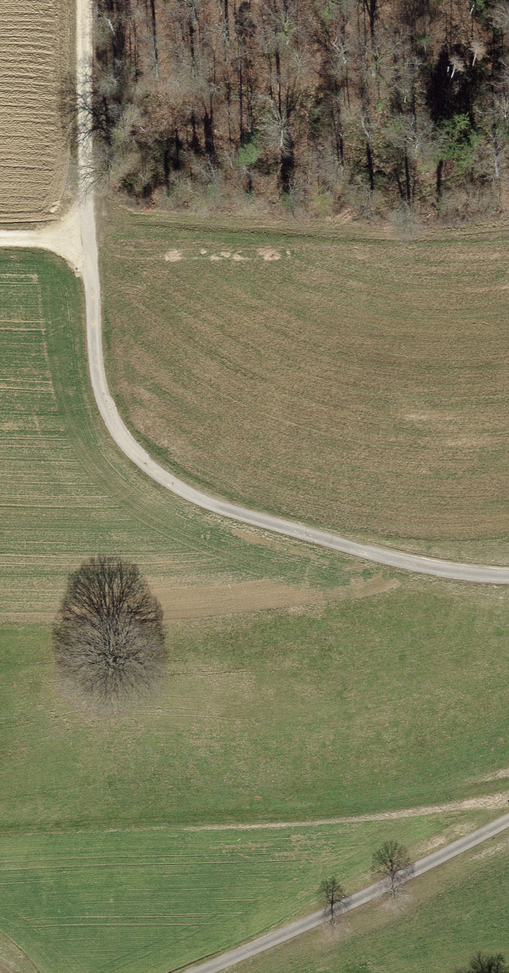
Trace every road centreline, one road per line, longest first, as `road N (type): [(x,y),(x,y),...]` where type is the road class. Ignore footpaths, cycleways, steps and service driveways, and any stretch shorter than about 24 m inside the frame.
road 1 (track): [(80,238),(92,381),(113,441),(185,499),(336,549),(508,577)]
road 2 (track): [(508,815),(403,874),(182,972)]
road 3 (track): [(80,238),(59,0)]

